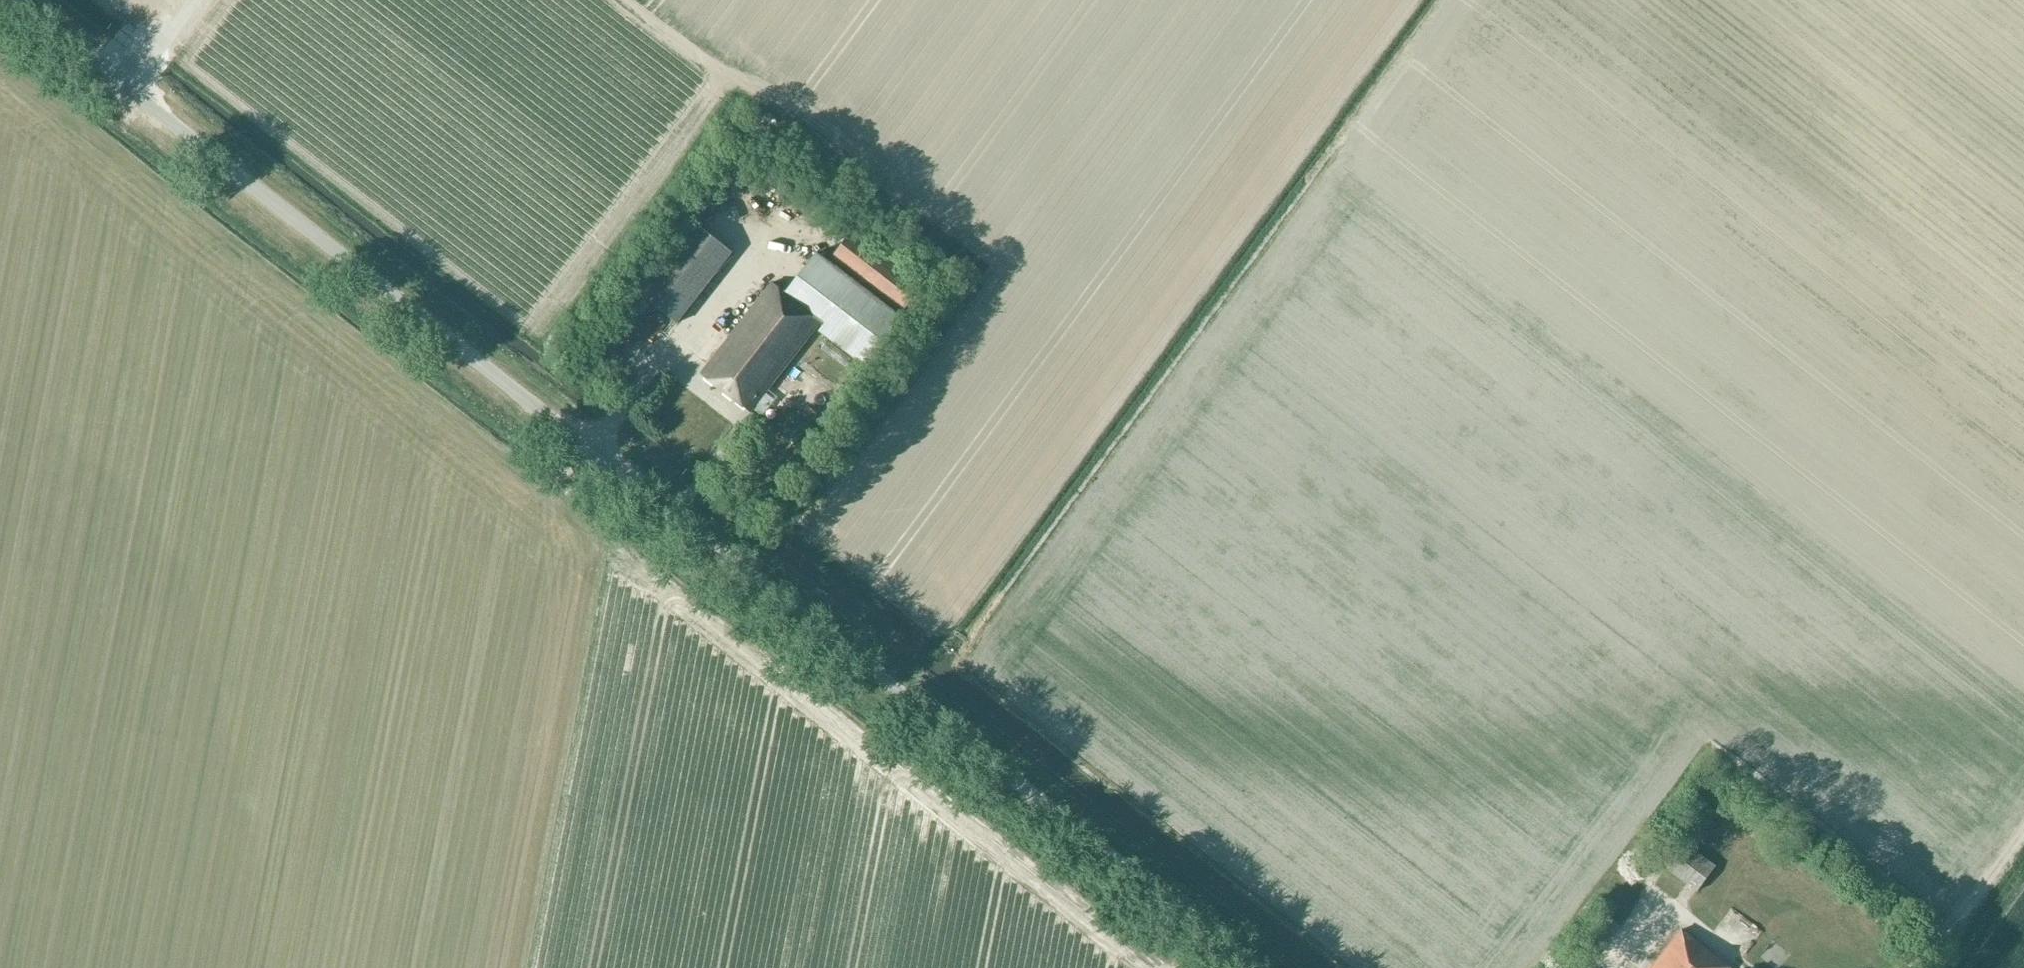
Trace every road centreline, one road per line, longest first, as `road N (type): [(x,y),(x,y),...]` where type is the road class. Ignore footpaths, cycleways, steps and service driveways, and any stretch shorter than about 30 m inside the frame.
road 1 (unclassified): [(1256,967),(11,0)]

